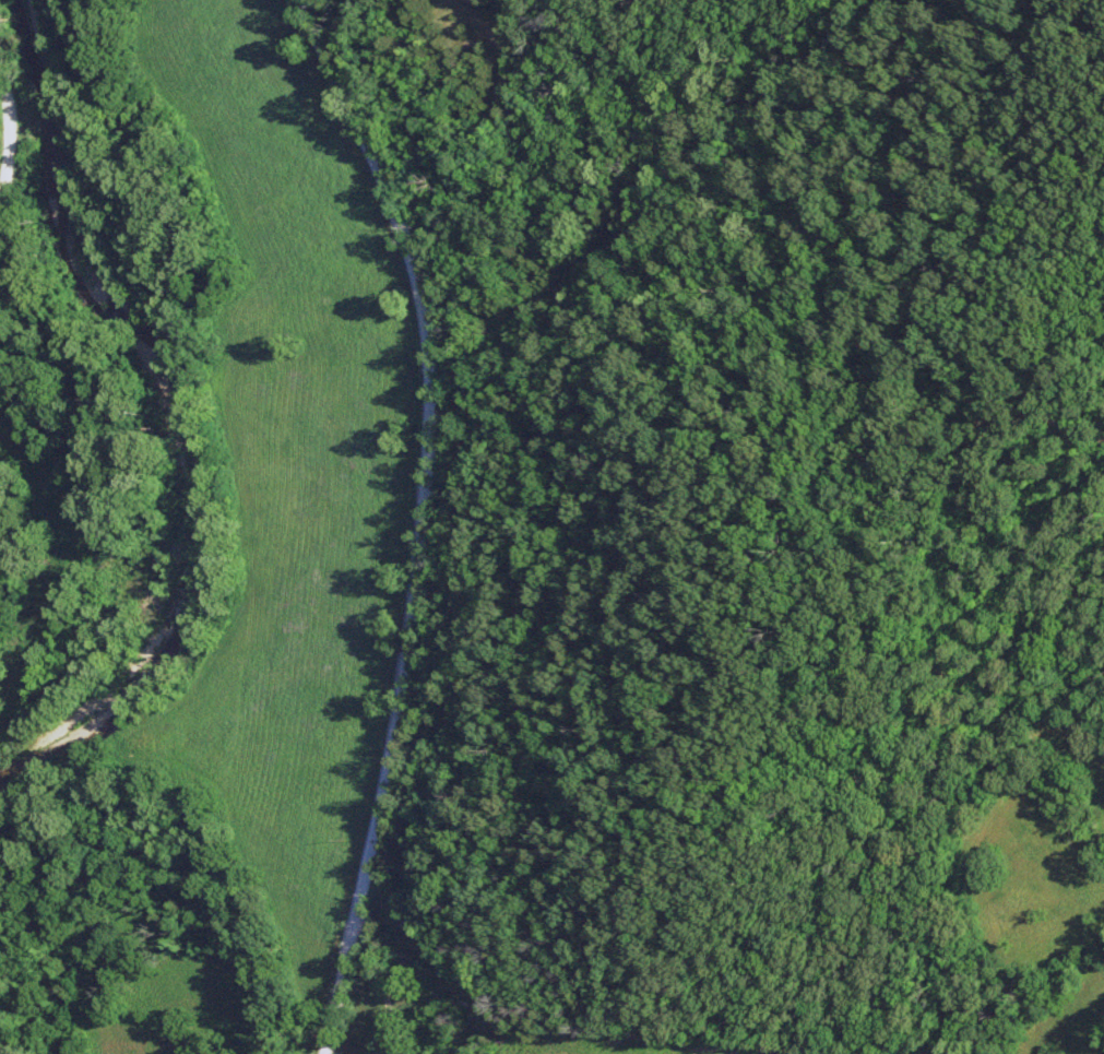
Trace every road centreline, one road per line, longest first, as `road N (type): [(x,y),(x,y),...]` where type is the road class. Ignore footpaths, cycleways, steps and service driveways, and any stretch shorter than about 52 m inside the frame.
road 1 (residential): [(289,0),(402,238),(428,422),(405,703),(320,1053)]
road 2 (residential): [(0,274),(11,115),(0,38)]

